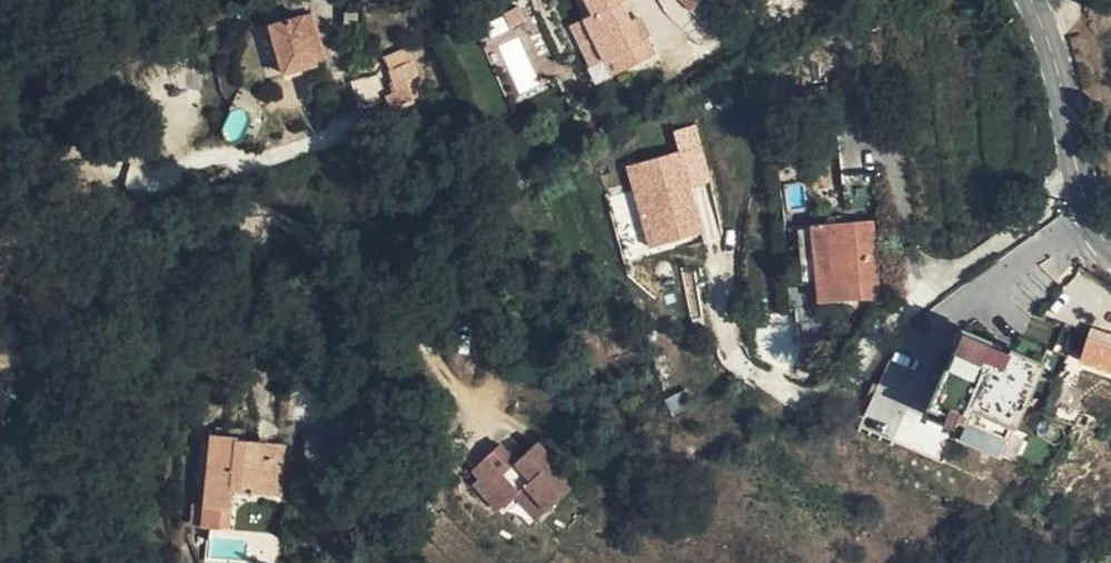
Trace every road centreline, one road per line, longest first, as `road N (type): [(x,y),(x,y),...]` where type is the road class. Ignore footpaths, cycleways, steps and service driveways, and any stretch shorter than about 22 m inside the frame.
road 1 (secondary): [(1033,0),(1058,68),(1091,222),(1110,246)]

